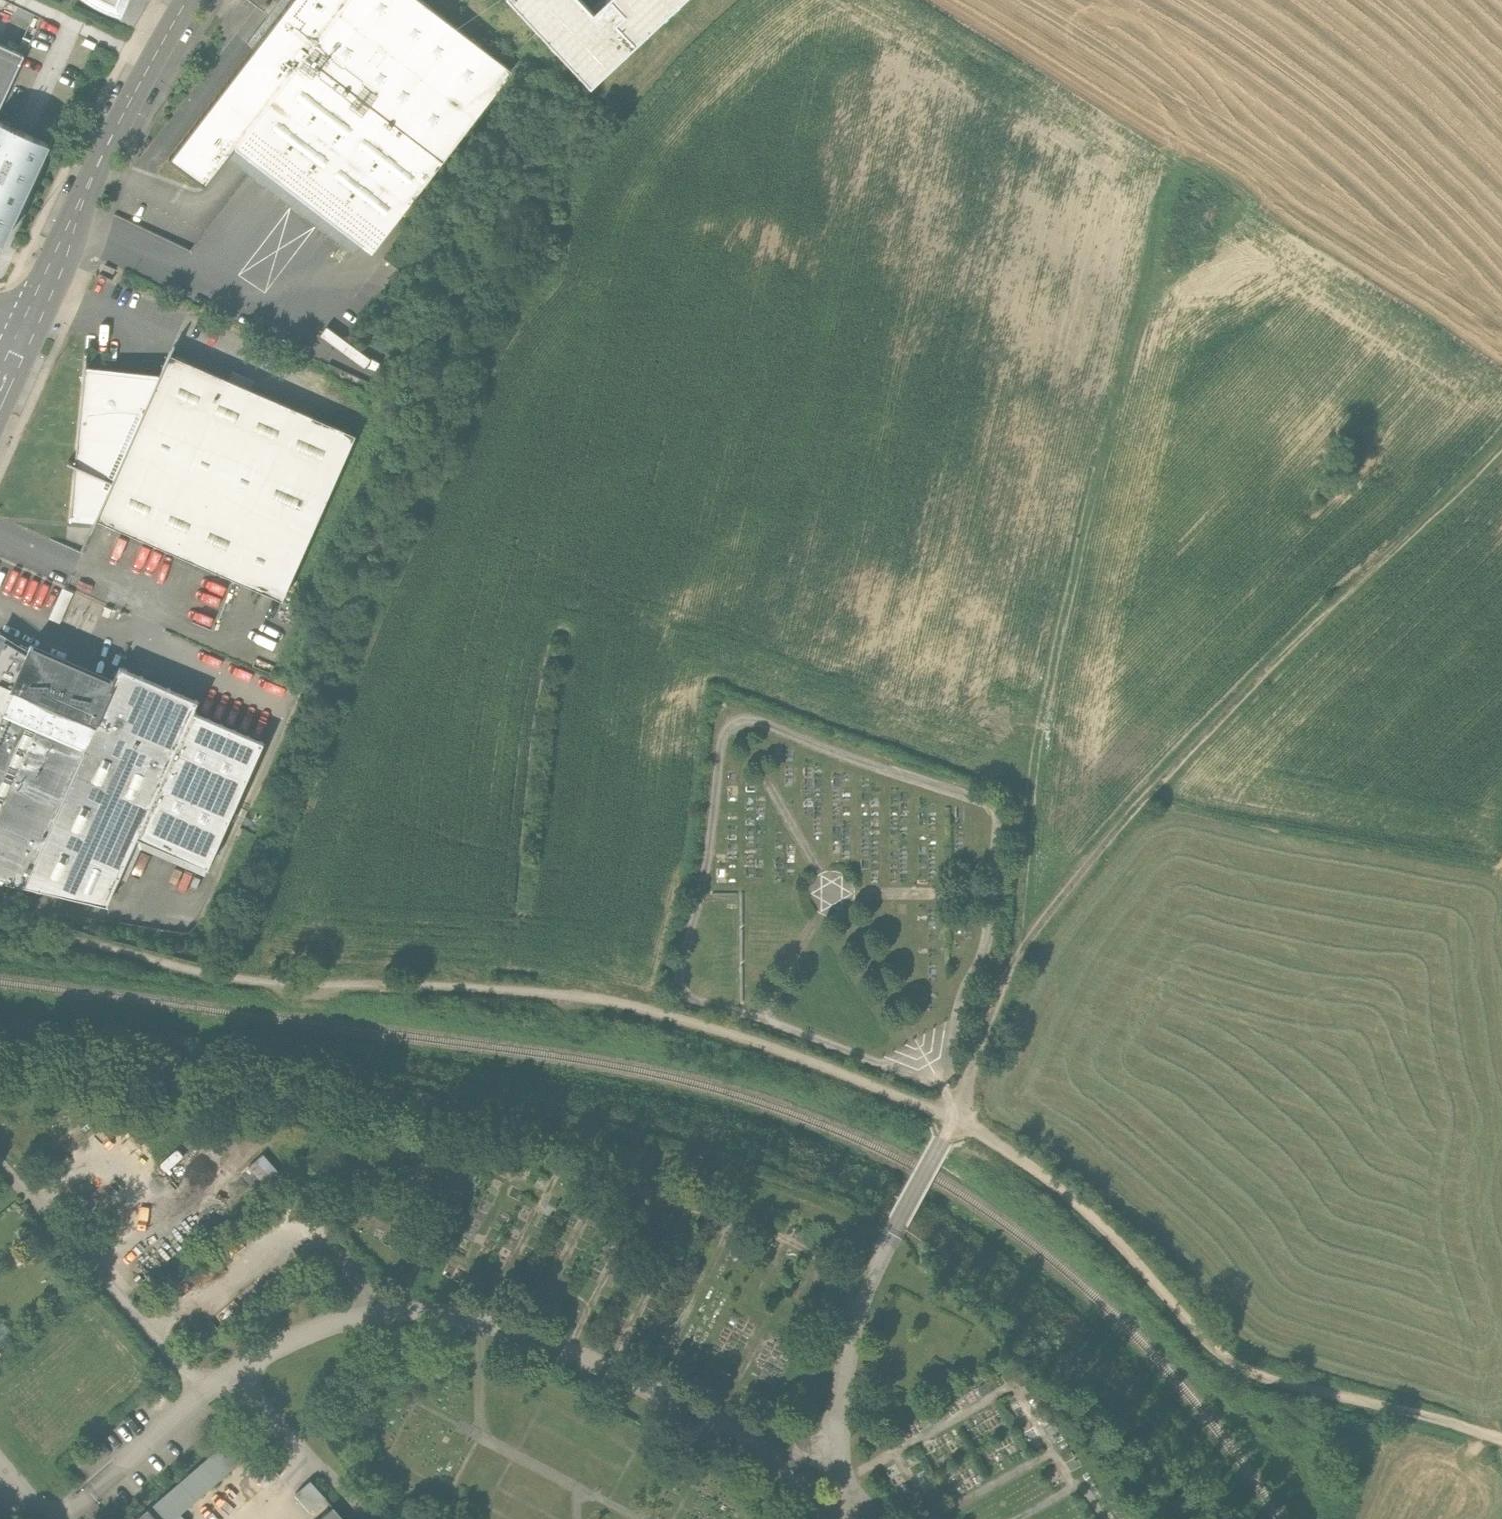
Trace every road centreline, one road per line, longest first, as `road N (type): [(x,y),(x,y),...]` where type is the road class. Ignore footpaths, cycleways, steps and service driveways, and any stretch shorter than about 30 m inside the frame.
road 1 (track): [(954,1116),(1035,1165),(1229,1360),(1256,1375),(1474,1433)]
road 2 (residential): [(188,0),(119,124),(20,348)]

